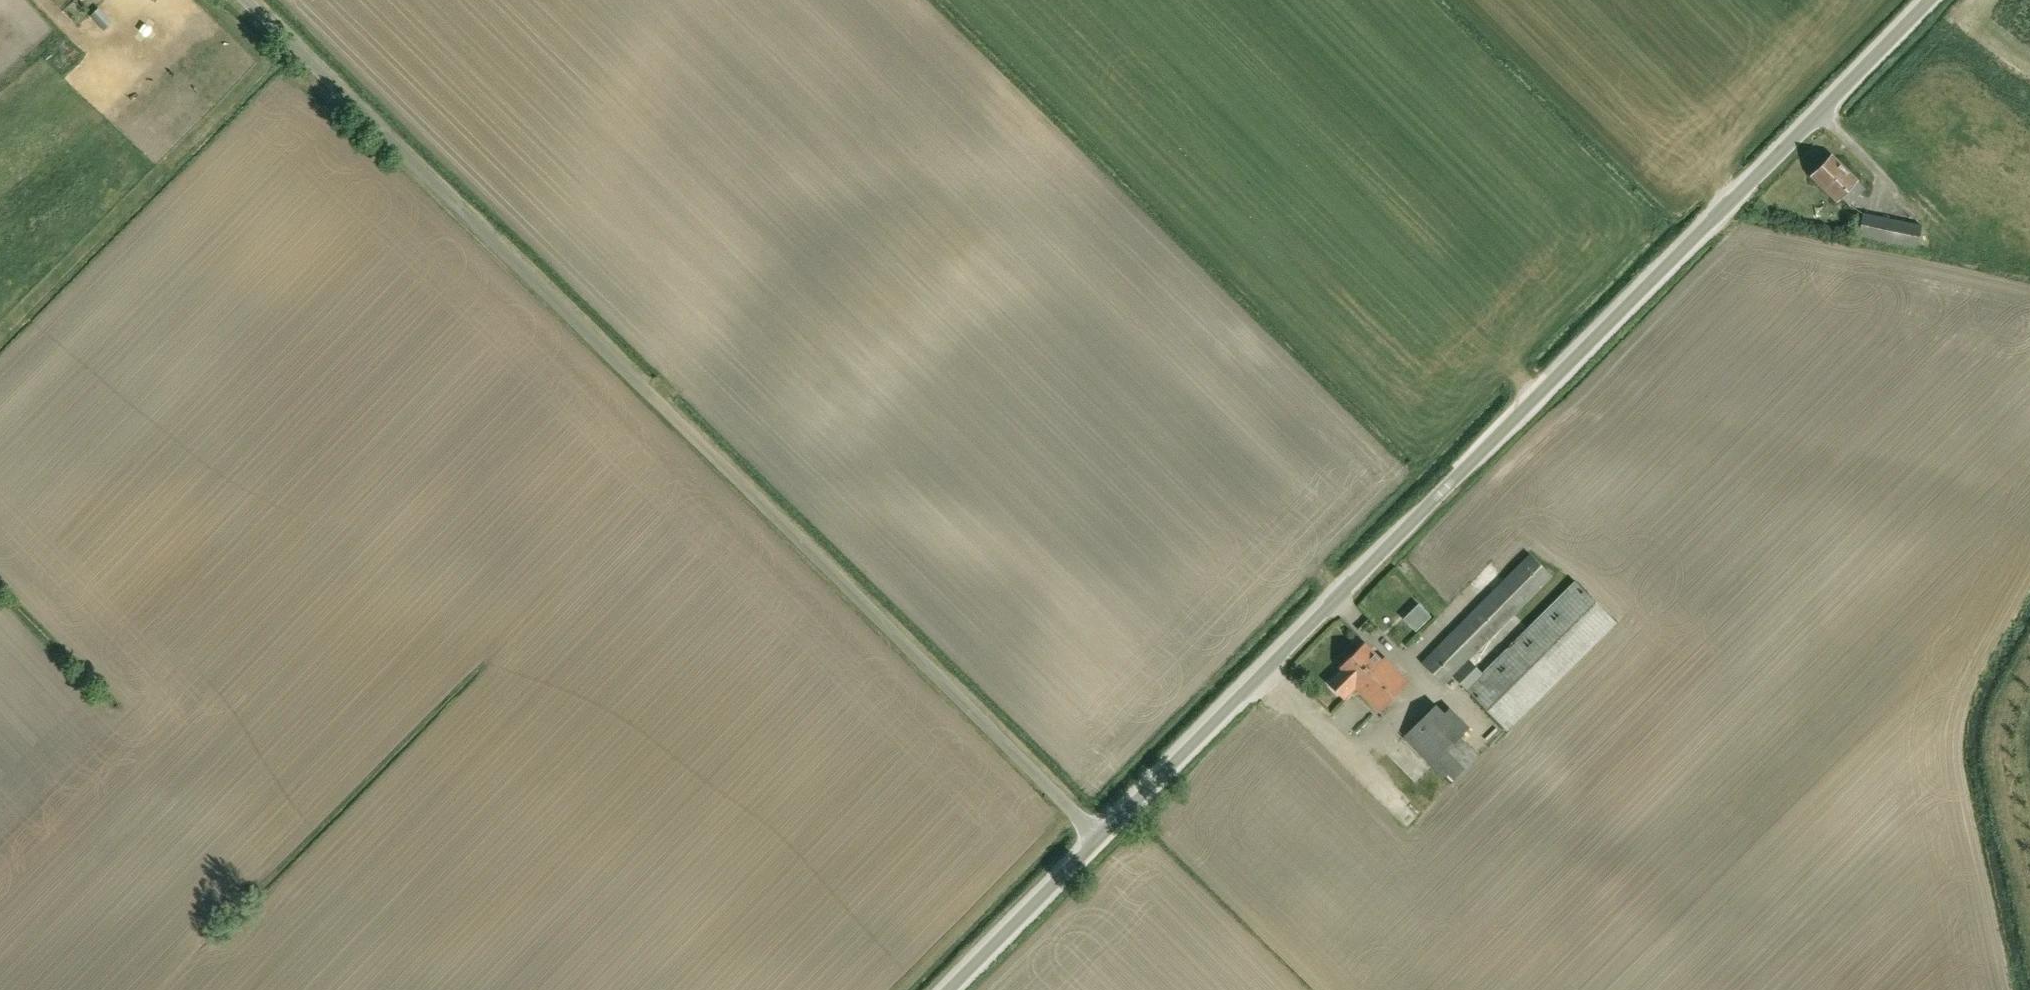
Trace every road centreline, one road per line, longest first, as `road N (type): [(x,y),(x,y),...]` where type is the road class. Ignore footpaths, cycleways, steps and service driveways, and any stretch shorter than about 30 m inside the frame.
road 1 (unclassified): [(951,989),(1928,0)]

